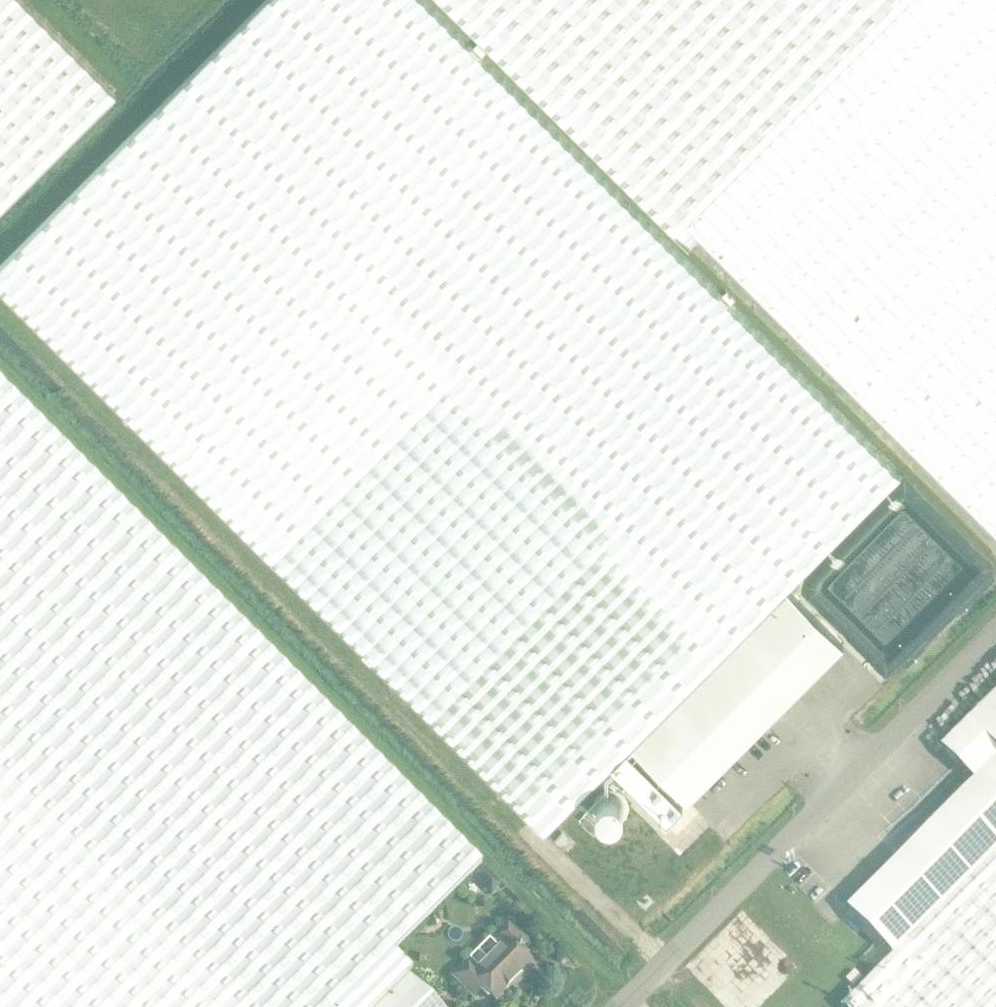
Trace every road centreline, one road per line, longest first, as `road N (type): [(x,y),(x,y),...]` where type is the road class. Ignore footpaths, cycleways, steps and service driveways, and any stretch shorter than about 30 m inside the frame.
road 1 (unclassified): [(625,1006),(995,638)]

